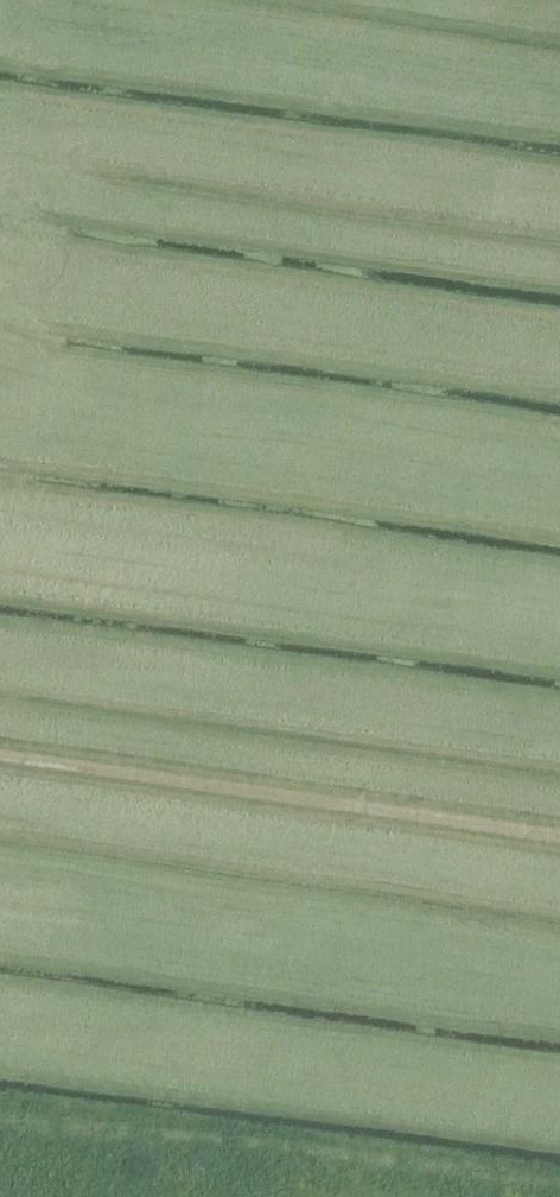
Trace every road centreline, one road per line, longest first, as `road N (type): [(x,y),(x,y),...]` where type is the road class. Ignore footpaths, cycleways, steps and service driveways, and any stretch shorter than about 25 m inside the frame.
road 1 (track): [(559,839),(0,753)]

